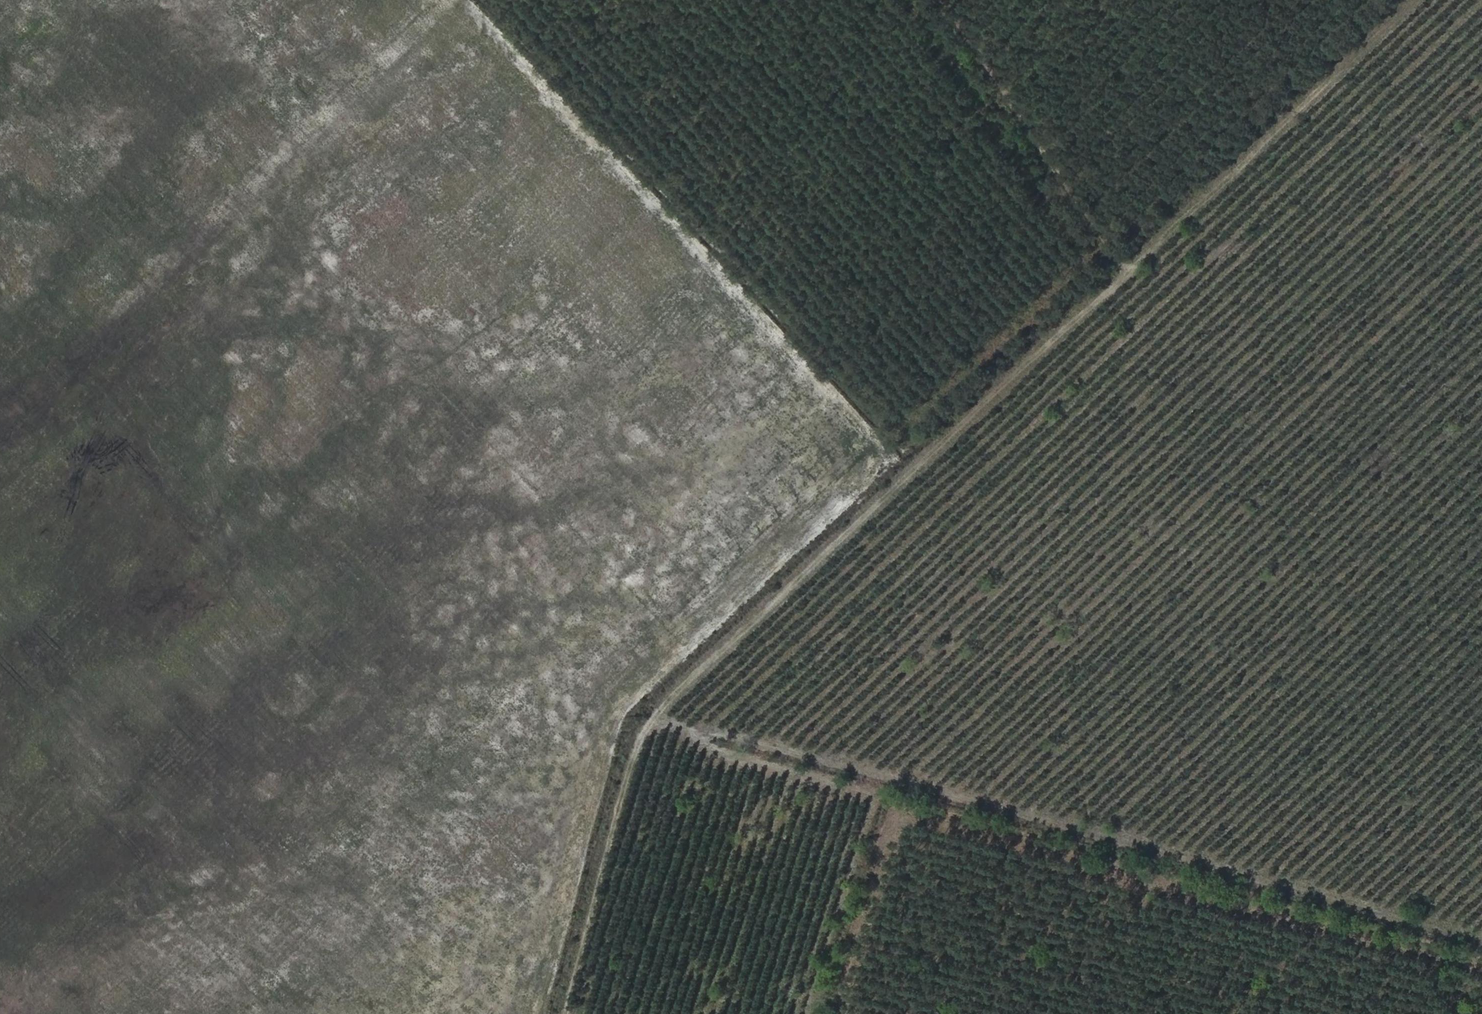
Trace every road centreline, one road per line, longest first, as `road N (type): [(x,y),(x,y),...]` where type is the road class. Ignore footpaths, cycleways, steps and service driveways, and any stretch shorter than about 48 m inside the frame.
road 1 (track): [(0,428),(452,0)]
road 2 (track): [(959,0),(1135,265)]

